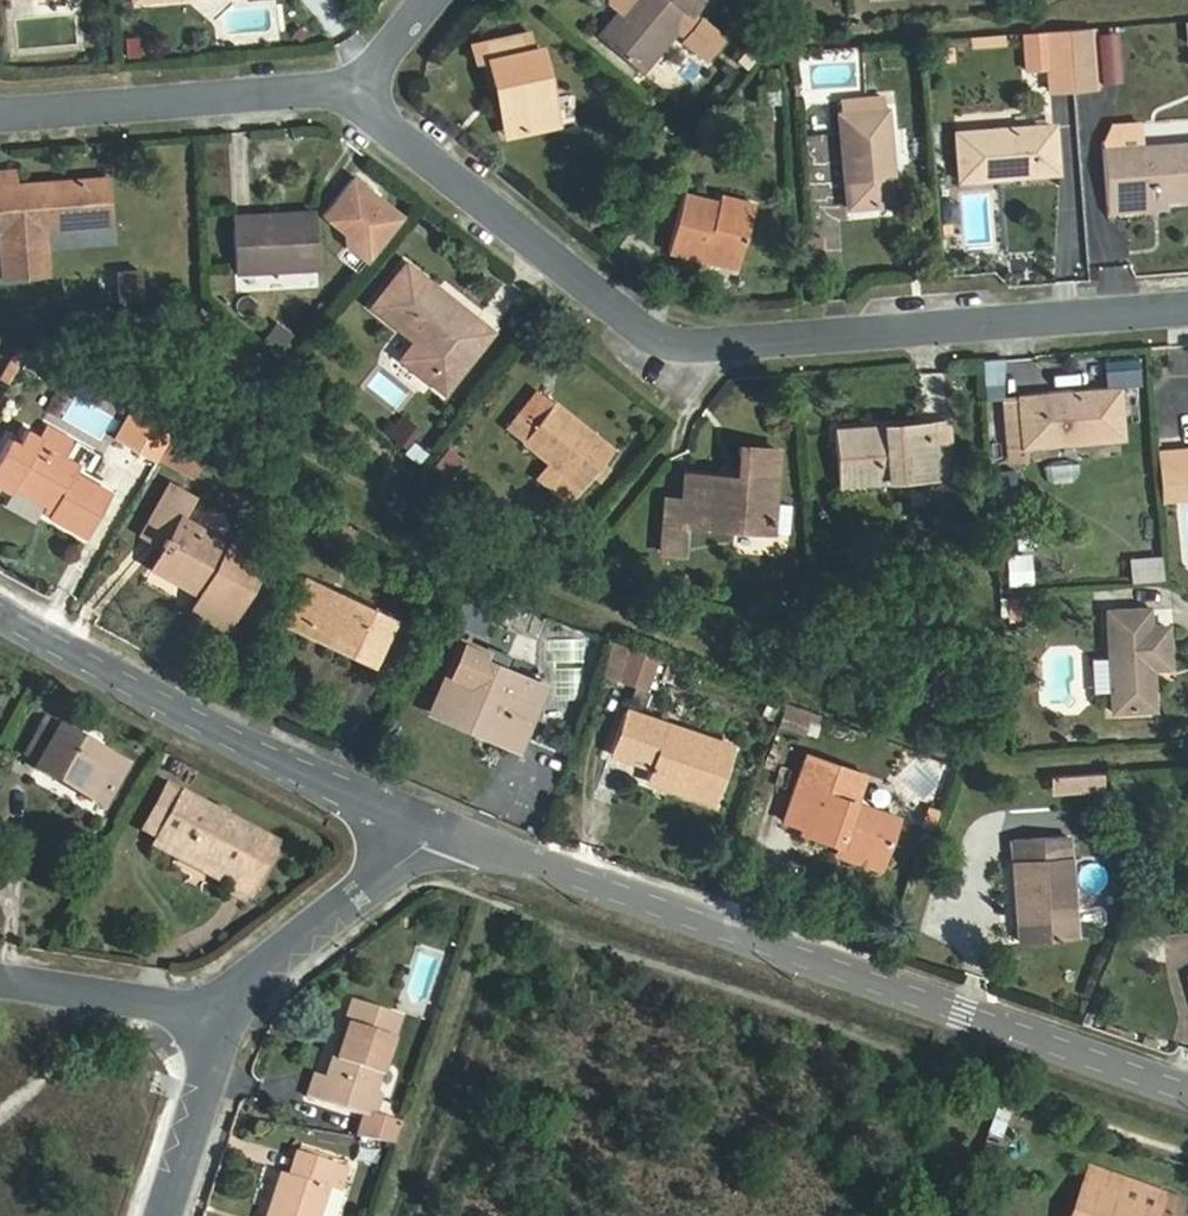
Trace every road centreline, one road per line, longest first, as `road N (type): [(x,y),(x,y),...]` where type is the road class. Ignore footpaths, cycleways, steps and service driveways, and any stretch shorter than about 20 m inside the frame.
road 1 (residential): [(1187,319),(685,358),(366,97)]
road 2 (residential): [(1187,1092),(425,829)]
road 3 (residential): [(425,829),(246,747),(0,611)]
road 4 (residential): [(366,97),(0,123)]
road 5 (residential): [(425,829),(417,848),(254,976),(223,1021)]
road 6 (residential): [(223,1021),(170,1003),(0,977)]
road 7 (residential): [(223,1021),(164,1215)]
road 8 (residential): [(366,97),(443,0)]

